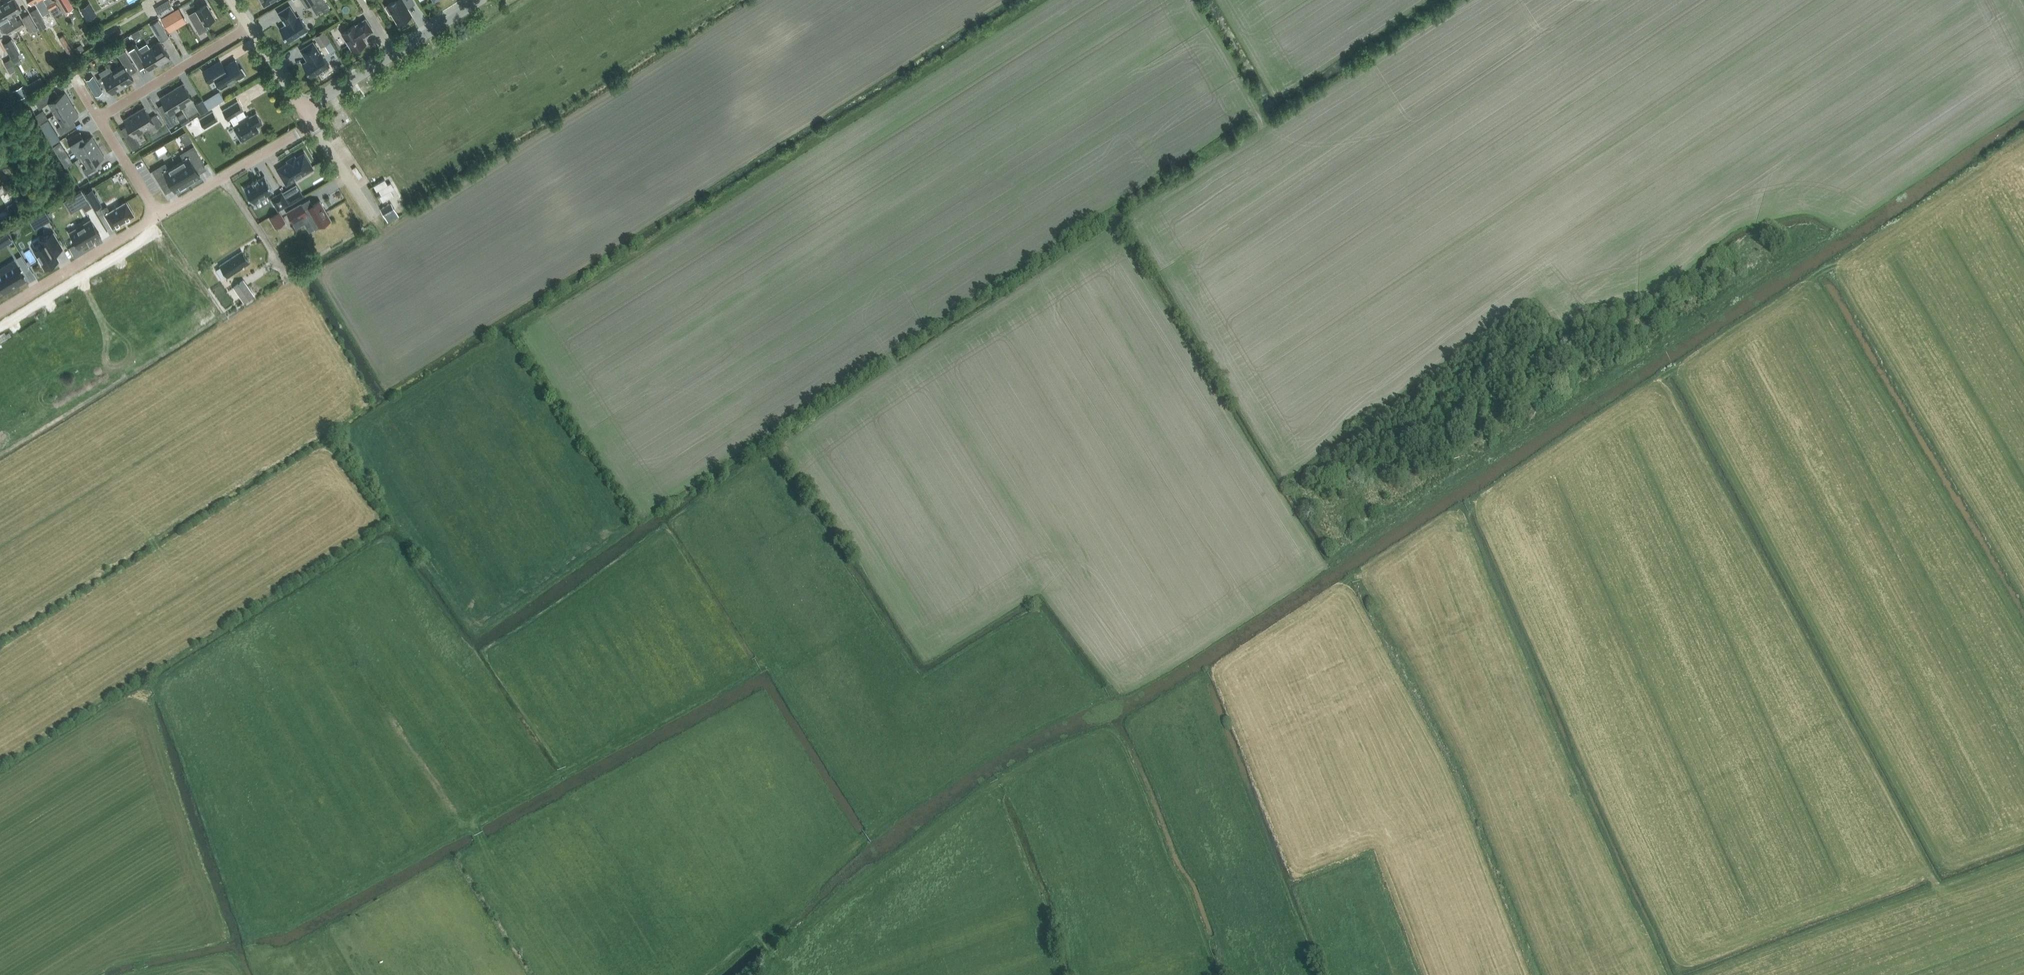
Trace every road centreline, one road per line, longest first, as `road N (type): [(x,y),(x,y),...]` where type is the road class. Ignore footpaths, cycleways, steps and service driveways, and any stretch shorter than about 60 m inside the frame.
road 1 (residential): [(303,112),(475,0)]
road 2 (residential): [(158,216),(0,309)]
road 3 (residential): [(249,27),(98,119)]

